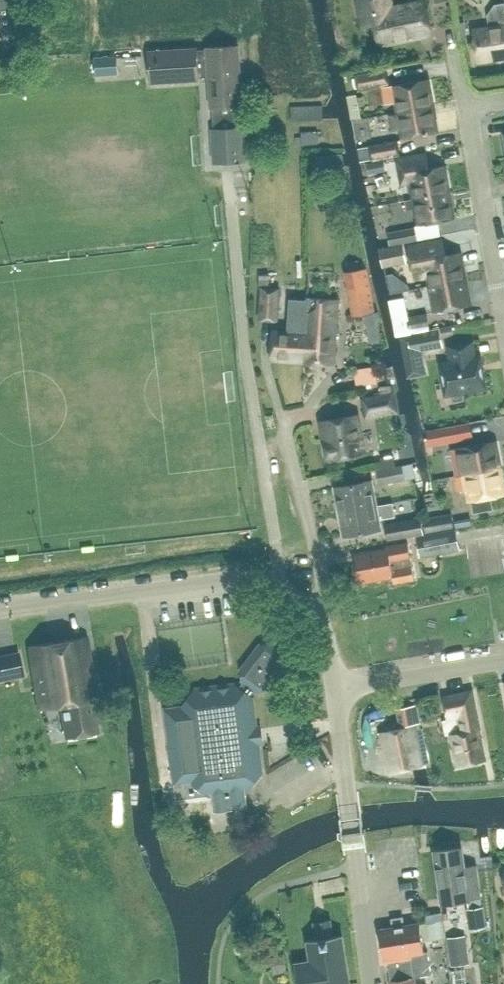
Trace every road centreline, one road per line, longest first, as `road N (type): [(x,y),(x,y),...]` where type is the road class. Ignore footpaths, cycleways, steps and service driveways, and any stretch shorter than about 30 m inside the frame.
road 1 (unclassified): [(309,611),(283,590),(240,578),(0,609)]
road 2 (residential): [(503,317),(466,104)]
road 3 (residential): [(309,611),(324,586),(282,411)]
road 4 (unclassified): [(371,983),(348,801)]
road 5 (residential): [(503,660),(335,690)]

